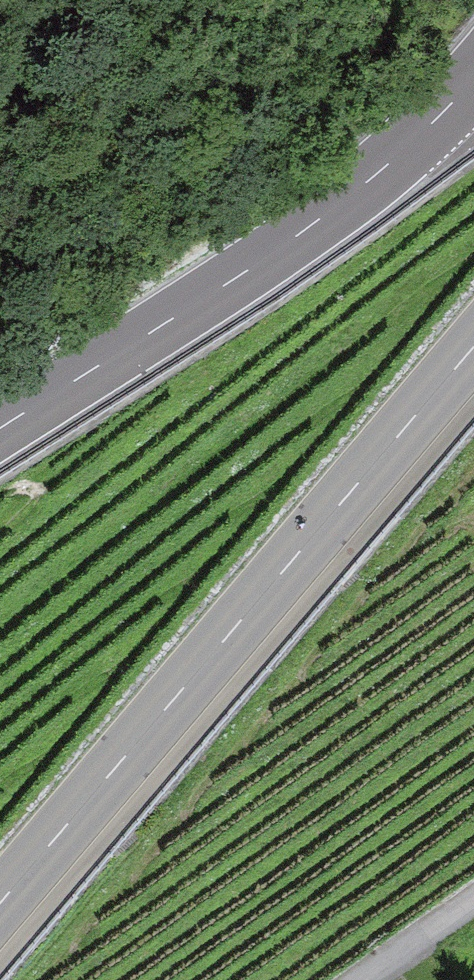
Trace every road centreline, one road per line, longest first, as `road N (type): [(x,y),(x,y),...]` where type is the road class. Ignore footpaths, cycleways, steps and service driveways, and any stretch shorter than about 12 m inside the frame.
road 1 (secondary): [(0,905),(473,345)]
road 2 (secondary): [(473,76),(425,134),(299,234),(0,430)]

